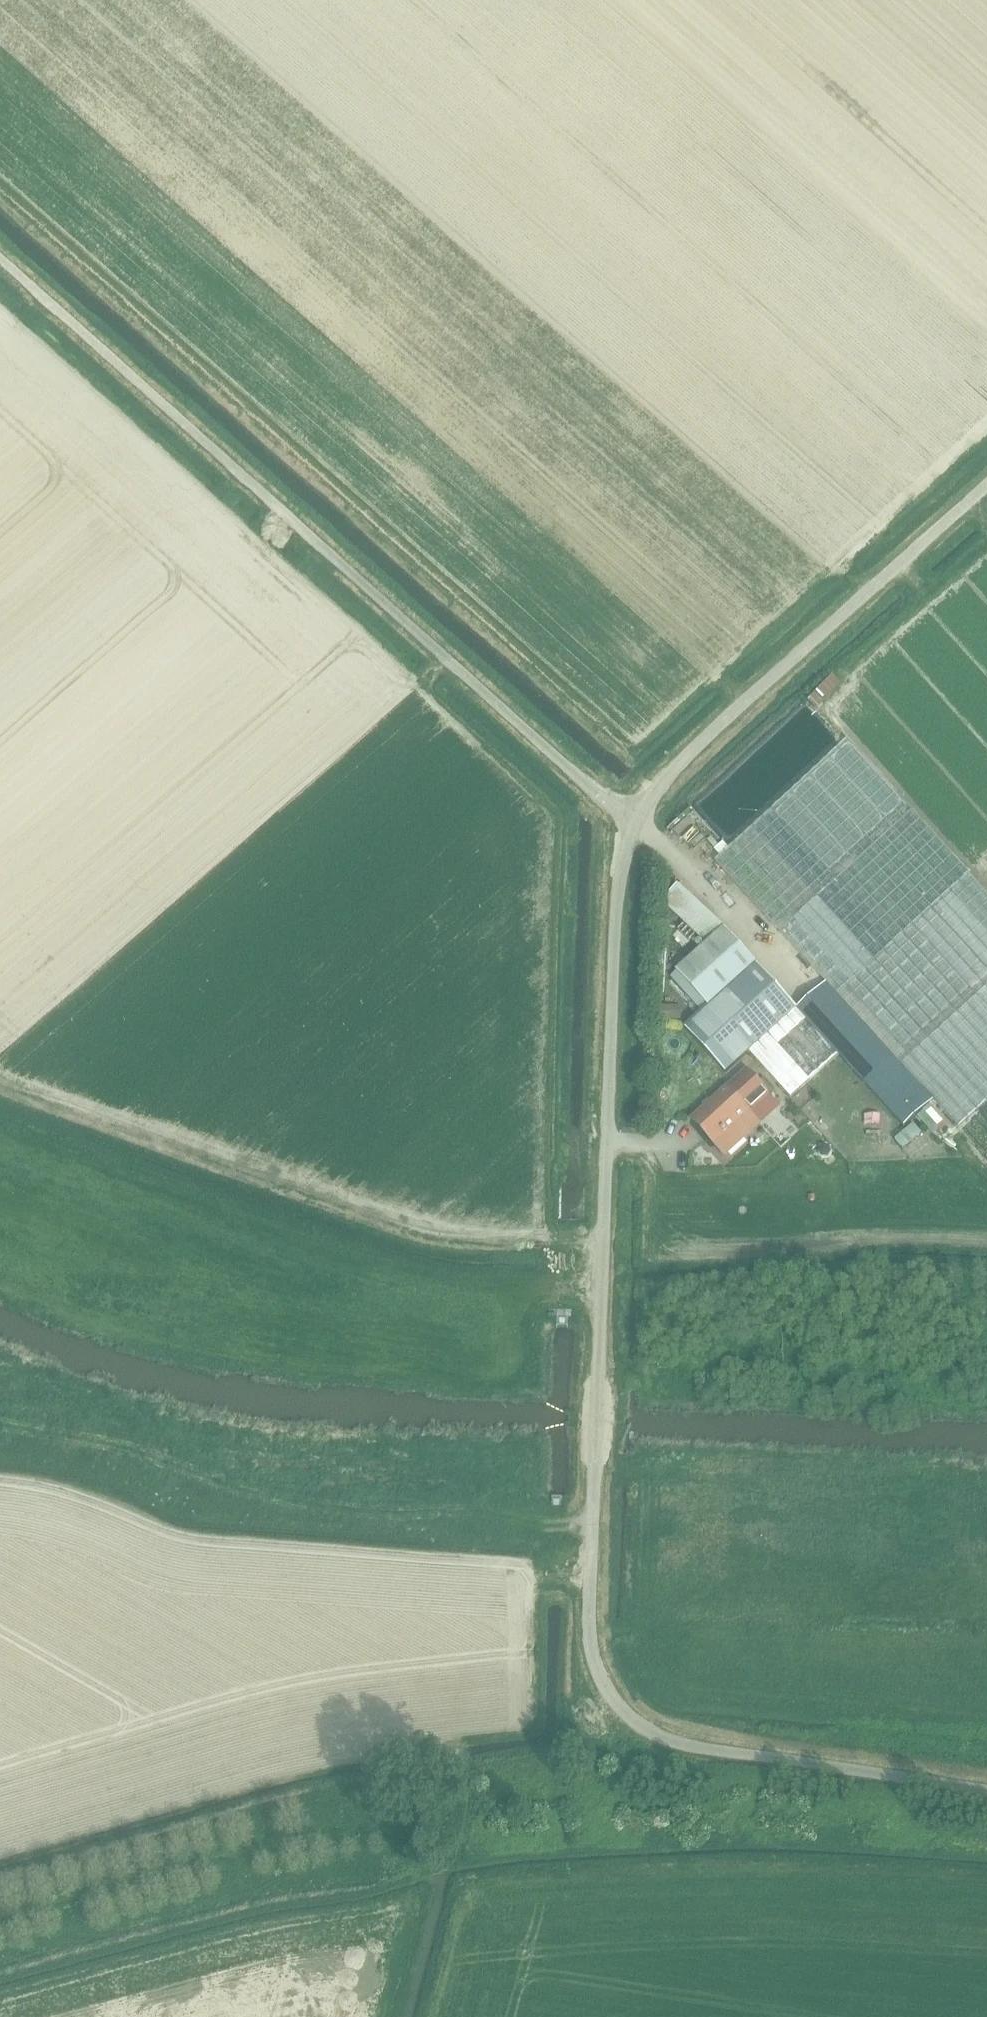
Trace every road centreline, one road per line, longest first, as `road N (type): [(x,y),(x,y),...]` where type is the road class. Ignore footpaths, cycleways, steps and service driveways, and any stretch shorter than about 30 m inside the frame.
road 1 (unclassified): [(986,1790),(659,1740),(620,1707),(591,1652),(596,1388),(629,816)]
road 2 (unclassified): [(0,261),(629,816)]
road 3 (unclassified): [(629,816),(986,486)]
road 4 (track): [(429,1815),(66,1890),(0,1911)]

